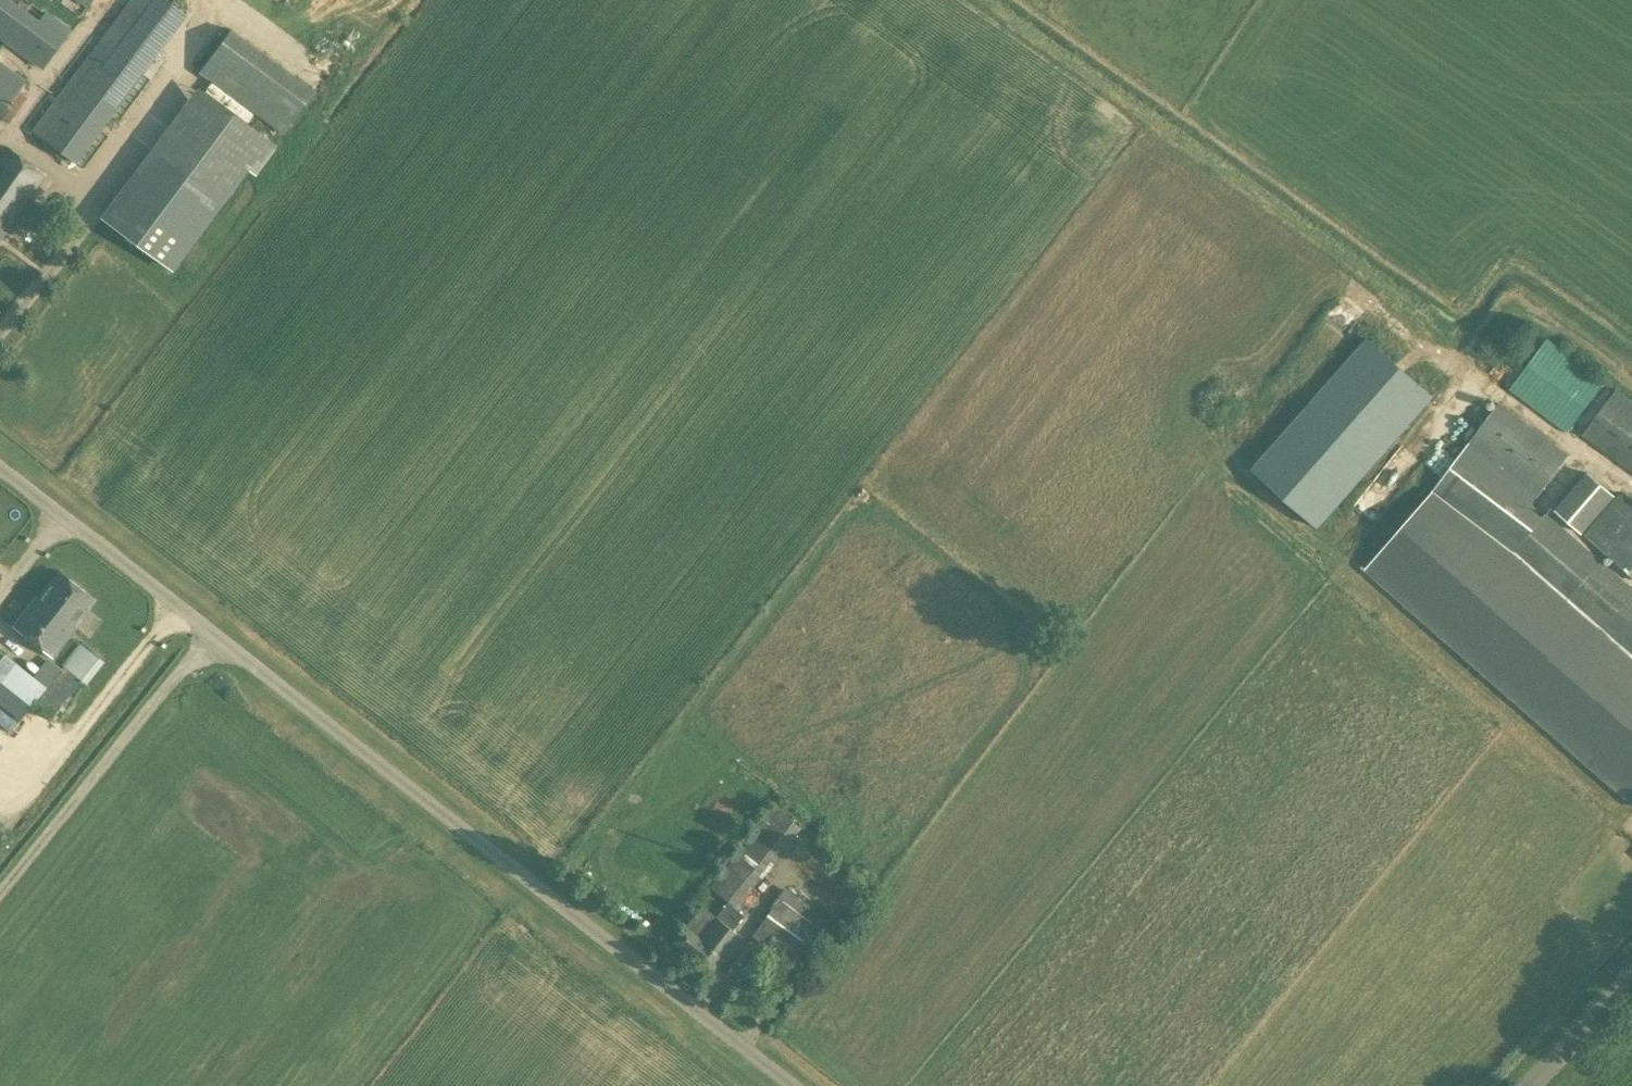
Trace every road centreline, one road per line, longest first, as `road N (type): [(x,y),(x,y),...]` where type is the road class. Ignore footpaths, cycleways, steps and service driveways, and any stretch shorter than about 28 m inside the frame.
road 1 (unclassified): [(794,1085),(0,469)]
road 2 (unclassified): [(1528,1085),(1631,977)]

